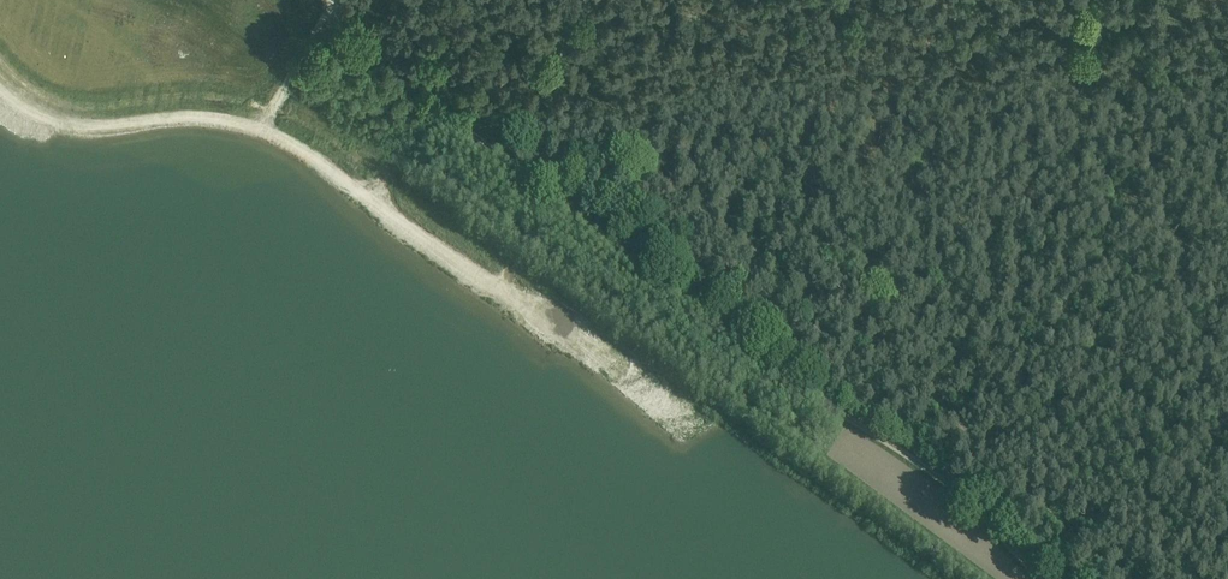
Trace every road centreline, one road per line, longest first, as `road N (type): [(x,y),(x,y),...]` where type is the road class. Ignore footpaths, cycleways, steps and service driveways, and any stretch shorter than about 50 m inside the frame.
road 1 (track): [(424,0),(520,68),(1095,551),(1141,578)]
road 2 (track): [(1044,578),(889,437),(781,369),(553,197),(334,2)]

